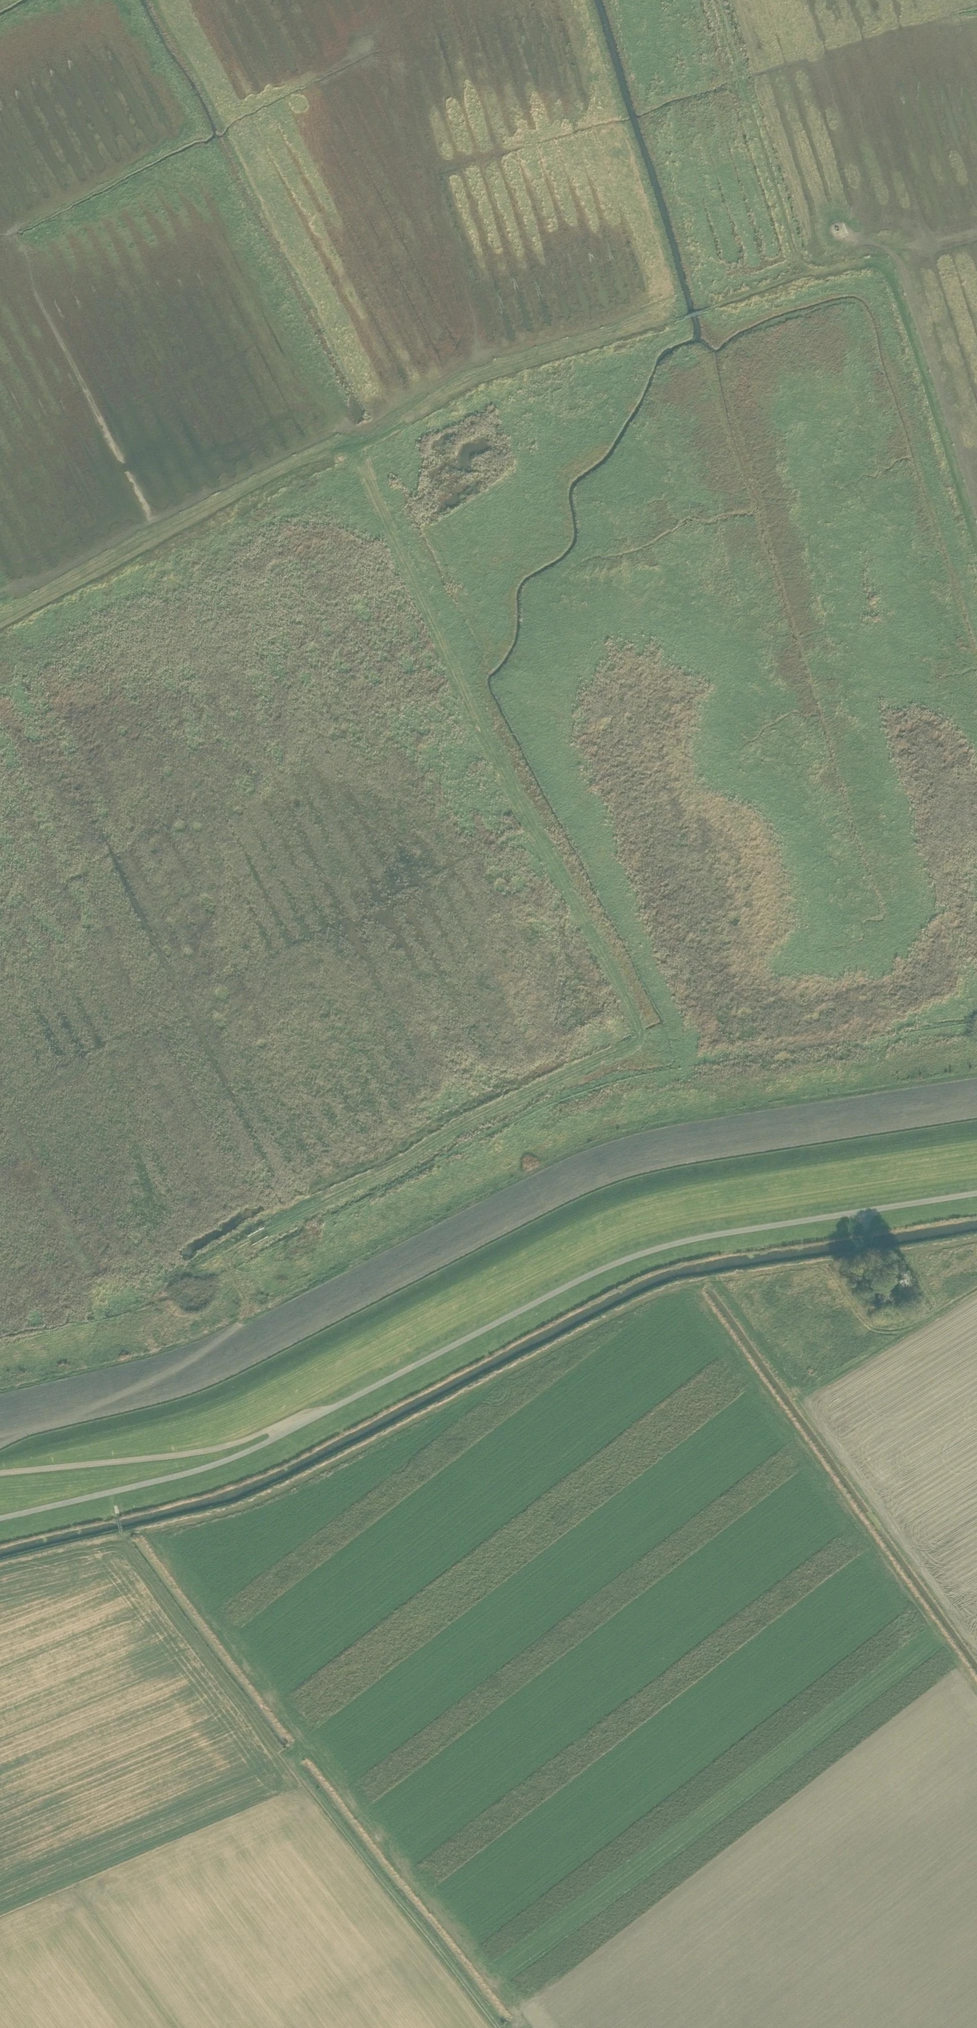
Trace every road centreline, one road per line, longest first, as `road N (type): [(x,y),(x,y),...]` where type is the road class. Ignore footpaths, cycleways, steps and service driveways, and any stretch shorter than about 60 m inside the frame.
road 1 (track): [(802,278),(867,262),(890,277),(976,560)]
road 2 (track): [(499,2027),(280,1752)]
road 3 (track): [(802,278),(713,0)]

